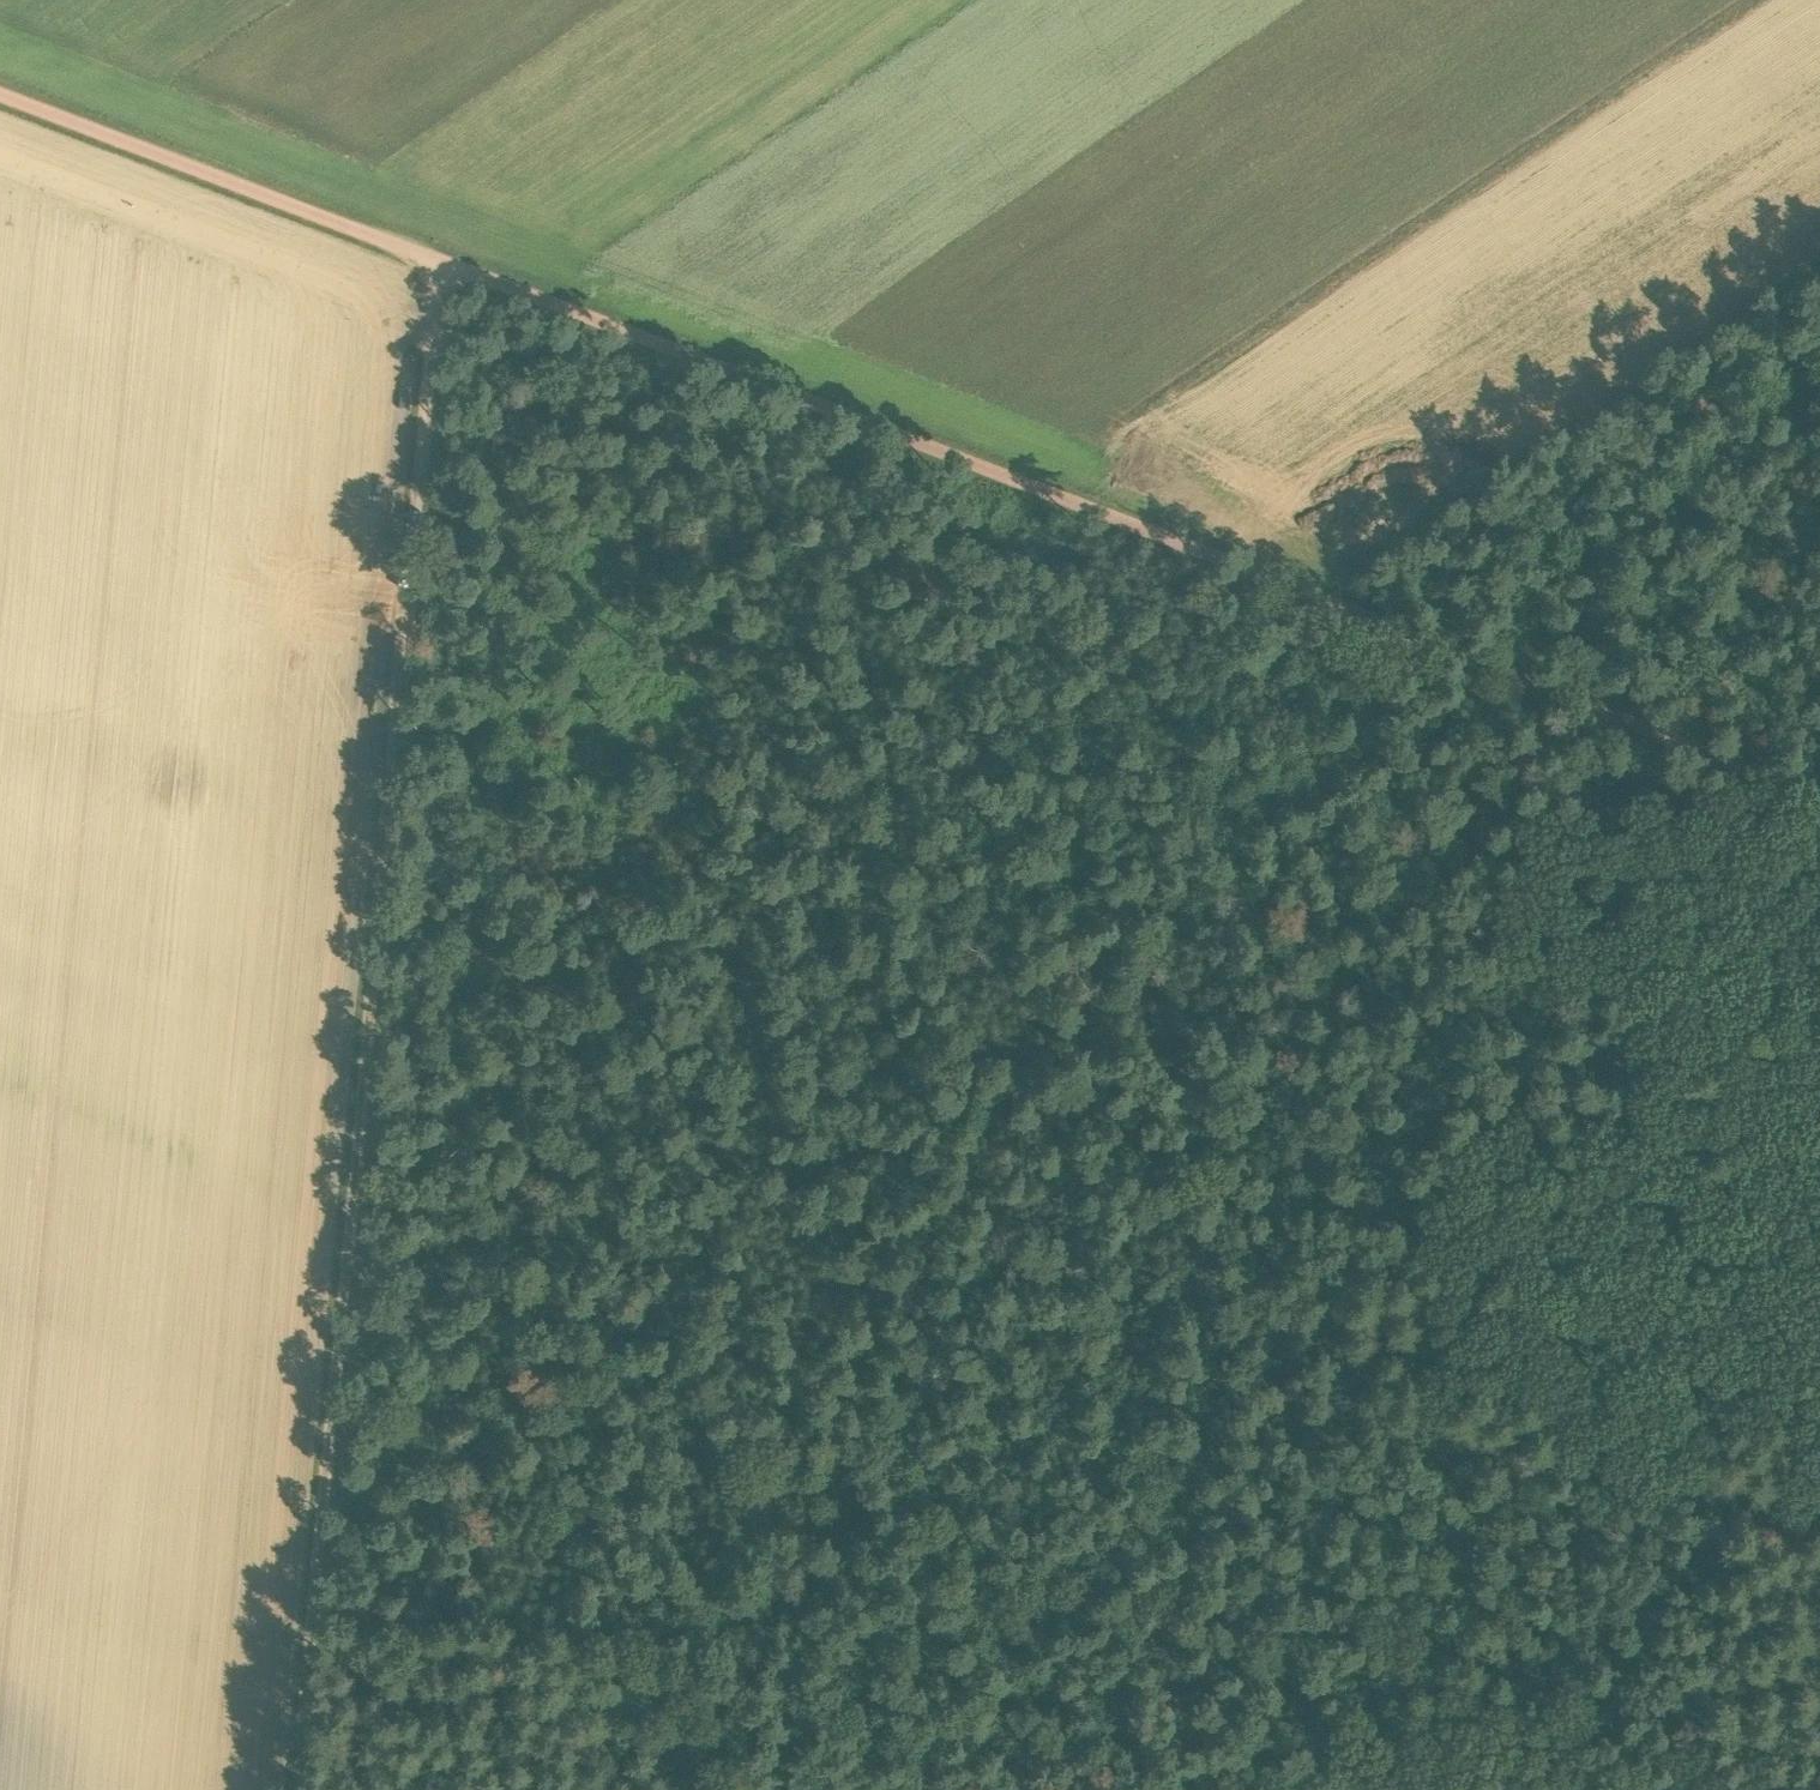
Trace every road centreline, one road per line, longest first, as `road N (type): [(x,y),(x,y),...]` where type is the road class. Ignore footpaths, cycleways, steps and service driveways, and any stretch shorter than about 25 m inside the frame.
road 1 (unclassified): [(0,97),(433,258),(1442,663),(1819,801)]
road 2 (track): [(433,258),(306,1789)]

